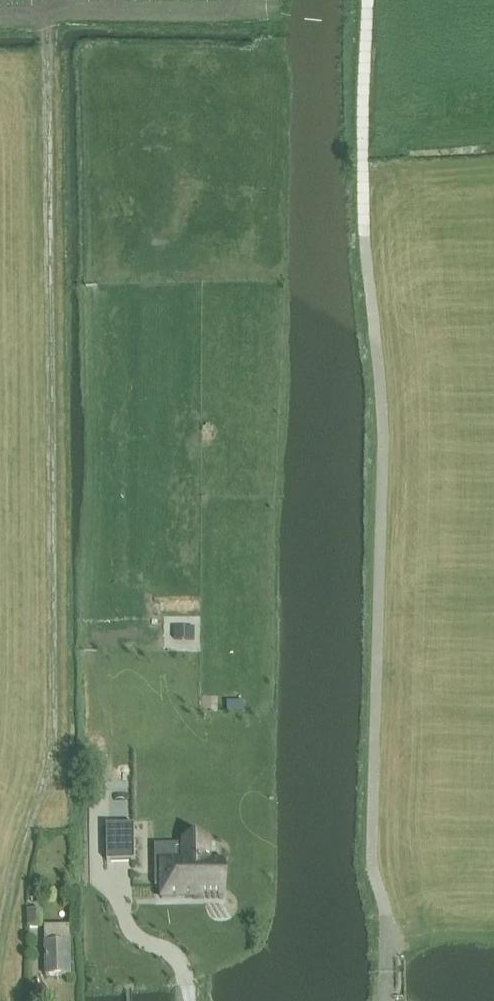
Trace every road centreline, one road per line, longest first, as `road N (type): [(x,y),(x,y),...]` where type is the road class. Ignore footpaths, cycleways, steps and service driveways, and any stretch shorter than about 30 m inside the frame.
road 1 (track): [(388,1000),(387,915),(372,866),(384,429),(365,240),(368,0)]
road 2 (track): [(48,18),(50,753),(0,888)]

